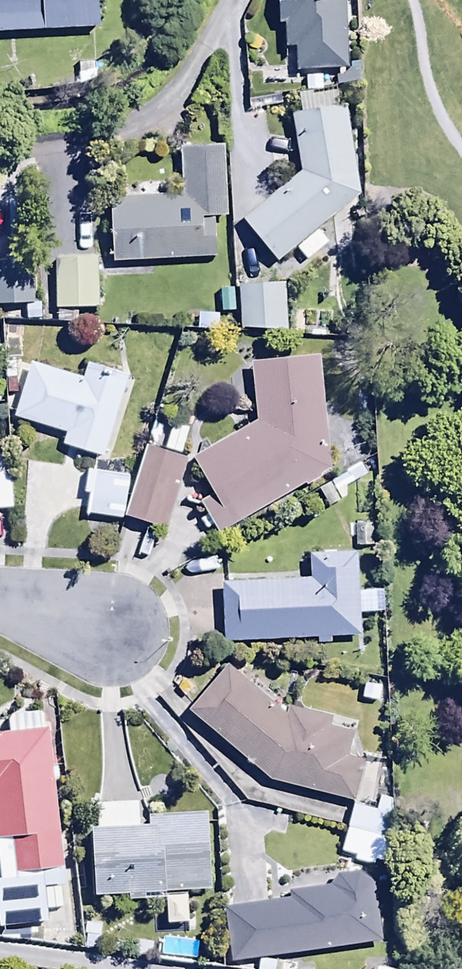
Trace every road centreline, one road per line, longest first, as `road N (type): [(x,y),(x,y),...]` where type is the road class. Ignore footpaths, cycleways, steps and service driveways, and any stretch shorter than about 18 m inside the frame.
road 1 (residential): [(118,632),(0,605)]

